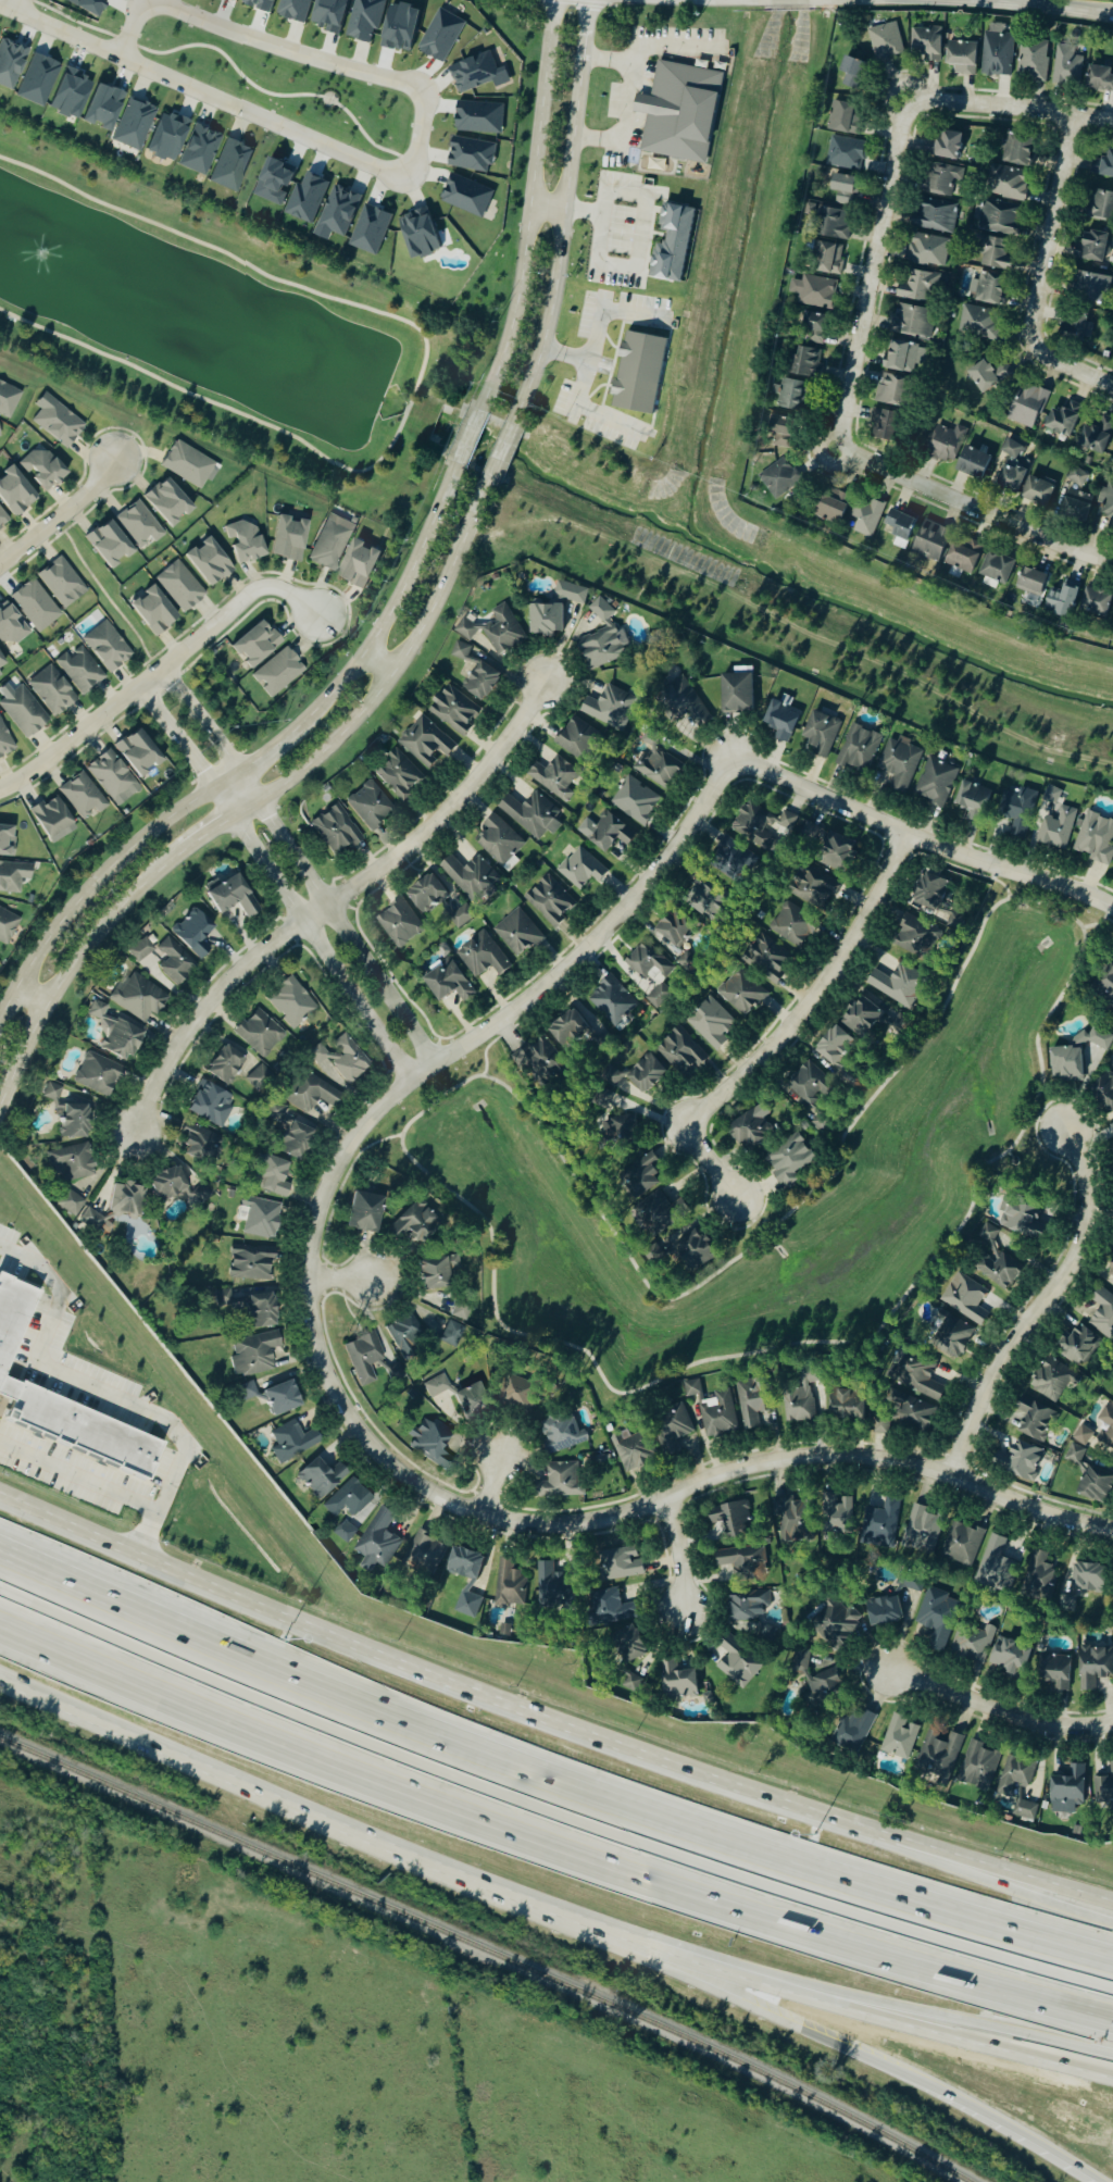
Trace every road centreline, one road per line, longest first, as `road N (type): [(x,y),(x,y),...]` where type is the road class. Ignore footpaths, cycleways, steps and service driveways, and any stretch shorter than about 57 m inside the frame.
road 1 (residential): [(1112,1531),(1034,1514),(951,1476),(875,1458),(808,1456),(743,1467),(624,1520),(530,1528),(445,1501),(361,1434),(332,1389),(311,1335),(313,1239),(342,1159),(368,1118),(577,957),(667,857),(733,757)]
road 2 (motorway): [(1112,1956),(668,1822),(375,1712),(0,1548)]
road 3 (motorway): [(0,1606),(453,1795),(690,1883),(1112,2009)]
road 4 (secondary): [(976,1867),(571,1729),(0,1492)]
road 5 (tertiary): [(0,1116),(61,985),(143,881),(309,764),(393,672),(434,606),(490,476)]
road 6 (tertiary): [(458,462),(402,590),(322,705),(130,851),(43,942),(0,1021)]
road 7 (secondary): [(0,1672),(653,1954)]
road 8 (residential): [(120,57),(413,185),(427,89),(310,58),(154,0)]
road 9 (residential): [(135,1137),(173,1046),(204,1003),(448,809),(505,745),(538,689)]
road 10 (residential): [(905,833),(871,911),(790,1026),(685,1125),(736,1197)]
road 11 (tertiary): [(513,424),(555,289),(588,0)]
road 12 (tertiary): [(553,0),(513,310),(480,409)]
road 13 (residential): [(1112,908),(905,833),(733,757)]
road 14 (residential): [(0,790),(42,765),(261,587),(282,588),(321,615)]
road 15 (residential): [(951,1476),(972,1410),(1080,1242),(1086,1169),(1073,1134)]
road 16 (residential): [(1112,565),(890,481),(863,462),(851,445),(856,377)]
road 17 (residential): [(215,789),(411,1080)]
road 18 (residential): [(434,1063),(240,773)]
road 19 (tertiary): [(653,1954),(949,2094)]
road 20 (secondary): [(816,1995),(1112,2071)]
road 21 (motorway): [(816,1995),(1112,2053)]
road 22 (residential): [(1078,119),(1036,324),(1038,347),(1085,373)]
road 23 (residential): [(893,190),(909,123),(922,109),(951,101),(1112,122)]
road 24 (residential): [(897,1674),(1052,1728),(1112,1726)]
road 25 (residential): [(856,377),(893,190)]
road 26 (tertiary): [(949,2094),(1096,2181)]
road 27 (secondary): [(653,1954),(816,1995)]
road 28 (residential): [(0,566),(97,487),(116,459)]
road 29 (motorway): [(1112,1922),(976,1867)]
road 30 (secondary): [(1112,1902),(976,1867)]
road 31 (residential): [(0,4),(120,57)]
road 32 (residential): [(240,773),(163,669)]
road 33 (residential): [(139,688),(215,789)]

